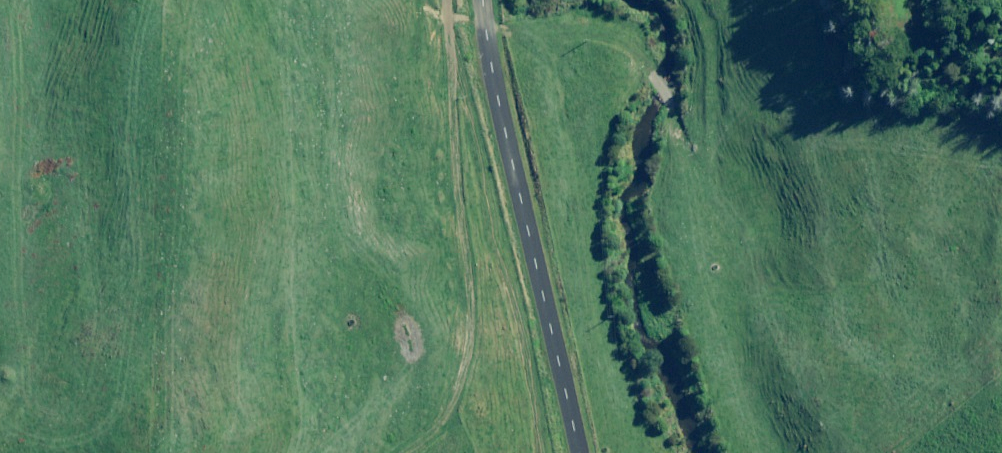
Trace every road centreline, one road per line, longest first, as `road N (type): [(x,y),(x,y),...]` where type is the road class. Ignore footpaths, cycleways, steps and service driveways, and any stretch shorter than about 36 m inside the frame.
road 1 (track): [(481,15),(453,20),(452,32),(515,299),(541,452)]
road 2 (unclassified): [(566,452),(478,0)]

